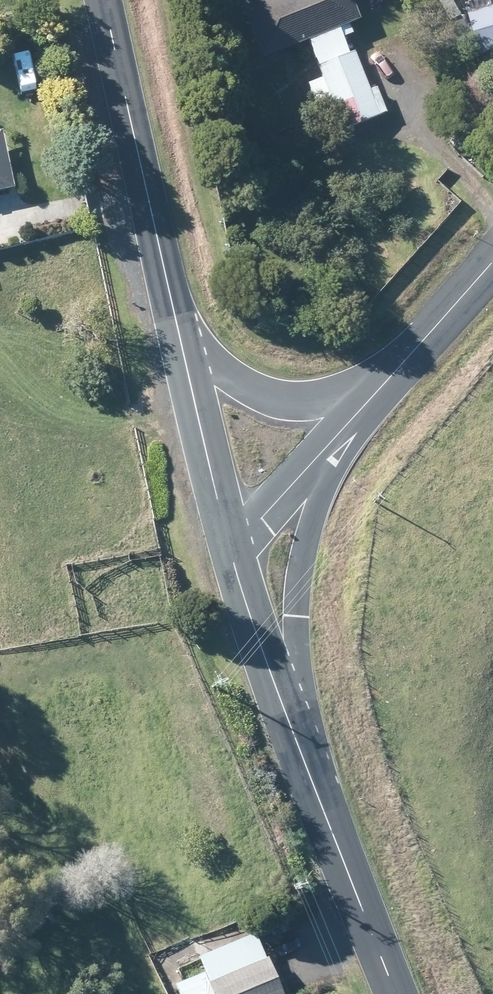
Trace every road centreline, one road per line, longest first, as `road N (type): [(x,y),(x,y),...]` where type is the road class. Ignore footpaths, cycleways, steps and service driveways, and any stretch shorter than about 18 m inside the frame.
road 1 (unclassified): [(383,383),(317,511),(302,562),(294,737)]
road 2 (tertiary): [(179,342),(107,0)]
road 3 (tertiary): [(396,993),(294,737)]
road 4 (unclassified): [(231,552),(383,383)]
road 5 (unclassified): [(179,342),(232,382),(287,401),(383,383)]
road 6 (tertiary): [(231,552),(179,342)]
road 7 (tertiary): [(294,737),(231,552)]
road 8 (unclassified): [(383,383),(492,260)]

